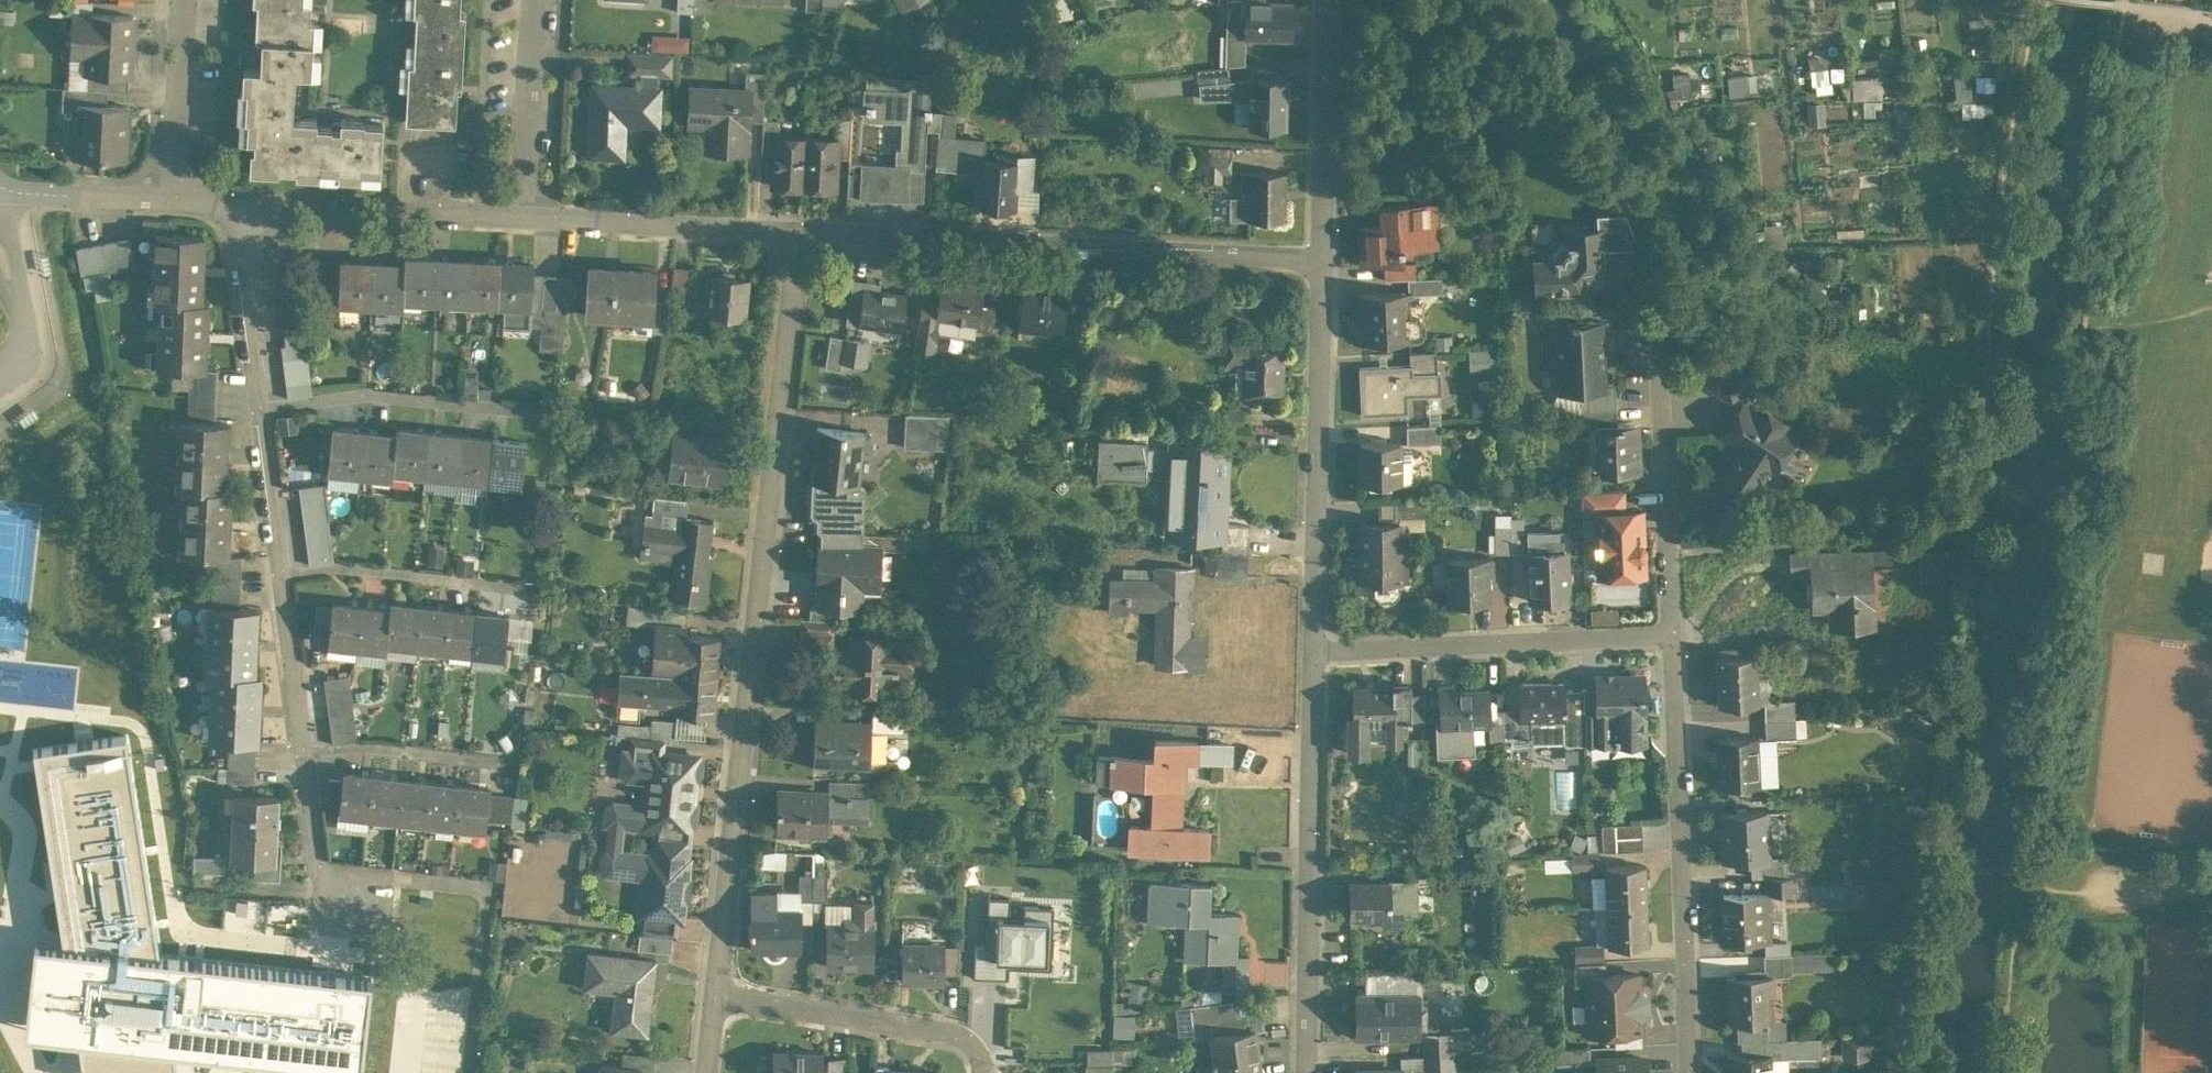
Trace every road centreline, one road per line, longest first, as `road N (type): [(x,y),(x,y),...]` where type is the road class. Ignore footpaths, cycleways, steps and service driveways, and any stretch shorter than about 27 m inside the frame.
road 1 (residential): [(717,996),(767,620),(800,234)]
road 2 (residential): [(1332,258),(800,234)]
road 3 (residential): [(1671,637),(1688,1072)]
road 4 (residential): [(1319,1072),(1323,653)]
road 5 (residential): [(1323,653),(1332,258)]
road 6 (residential): [(1323,653),(1671,637)]
road 7 (residential): [(993,1072),(993,1057),(967,1036),(717,996)]
road 8 (residential): [(531,216),(230,200)]
road 9 (residential): [(1644,344),(1661,409),(1671,637)]
road 10 (residential): [(256,411),(375,394),(549,414)]
road 11 (residential): [(800,234),(531,216)]
road 12 (residential): [(1332,258),(1337,0)]
road 13 (residential): [(278,577),(345,568),(522,587)]
road 14 (residential): [(548,0),(531,216)]
road 15 (residential): [(300,755),(367,745),(511,764)]
road 16 (residential): [(230,200),(256,411)]
road 17 (residential): [(175,198),(179,0)]
road 18 (track): [(2019,891),(2211,896)]
road 19 (residential): [(278,577),(300,755)]
road 20 (residential): [(175,198),(0,185)]
road 21 (residential): [(256,411),(278,577)]
road 22 (residential): [(300,755),(318,868),(325,884),(353,898)]

